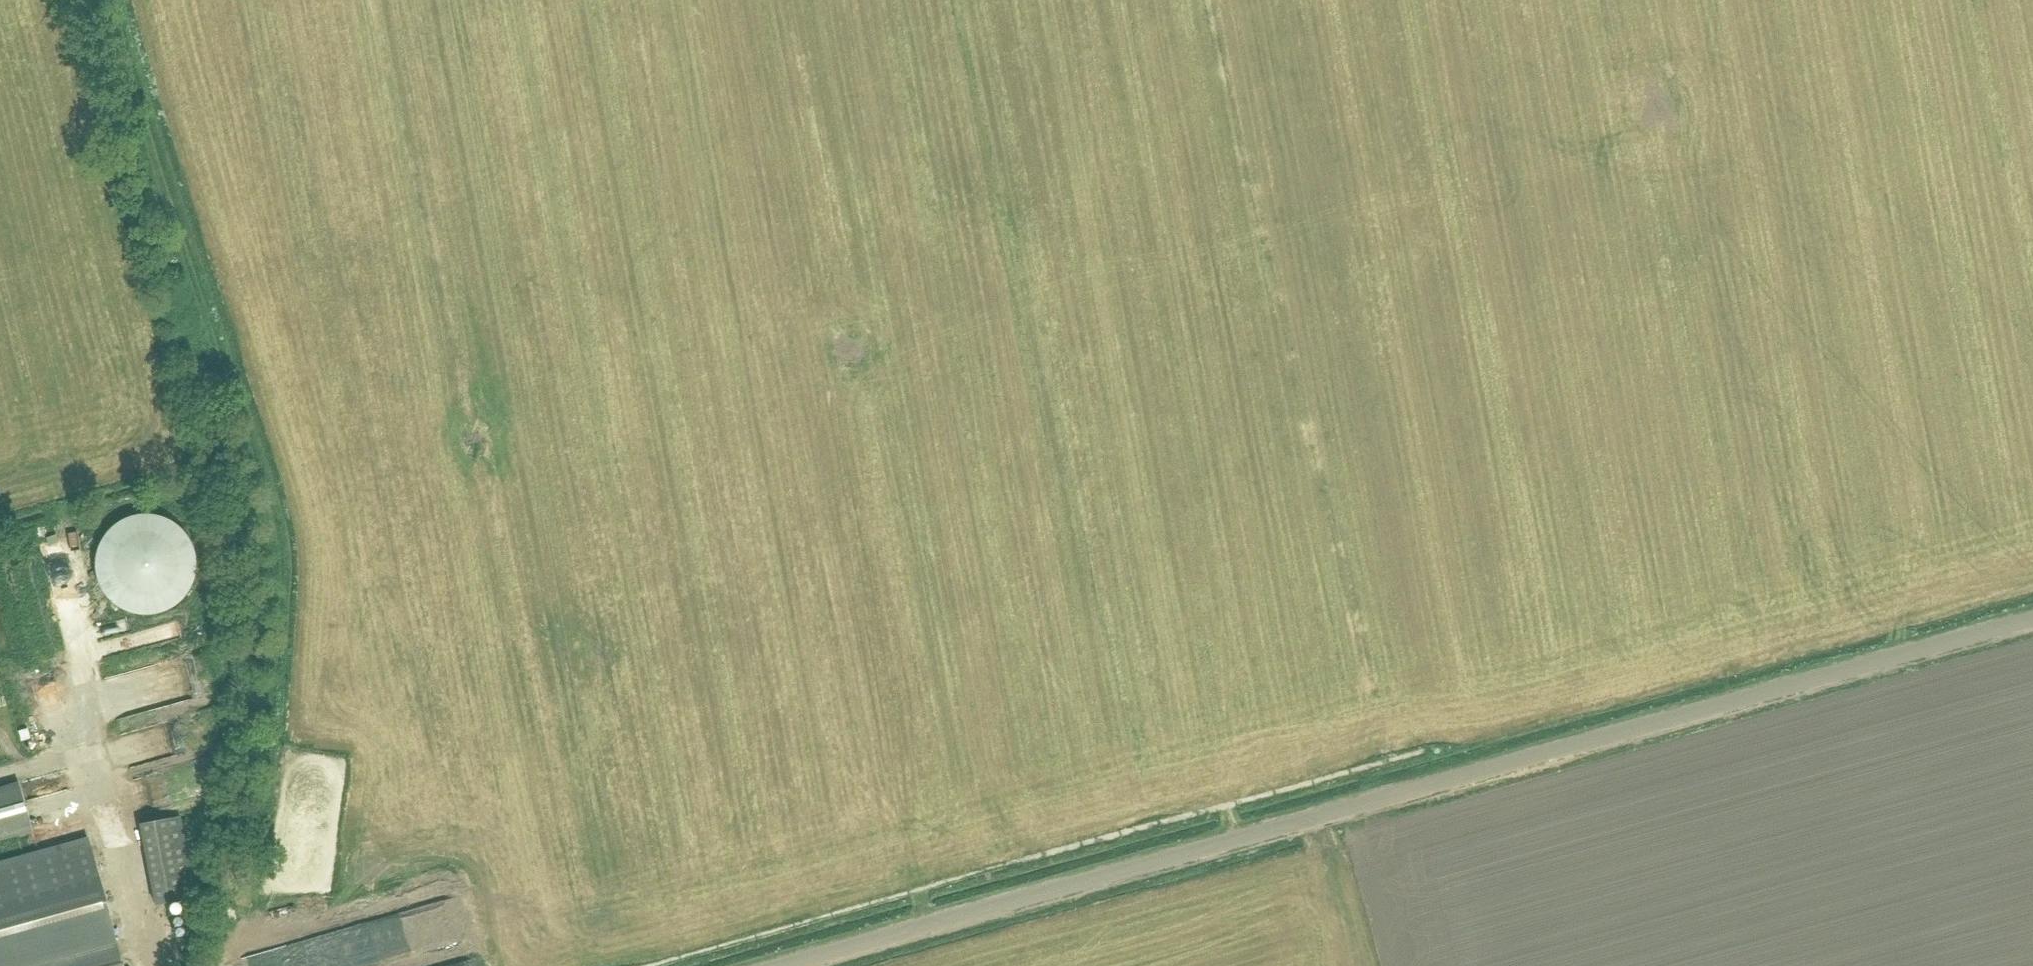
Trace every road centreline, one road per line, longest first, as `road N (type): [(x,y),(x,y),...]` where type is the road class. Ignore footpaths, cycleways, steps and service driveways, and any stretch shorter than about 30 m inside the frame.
road 1 (unclassified): [(776,965),(2032,612)]

